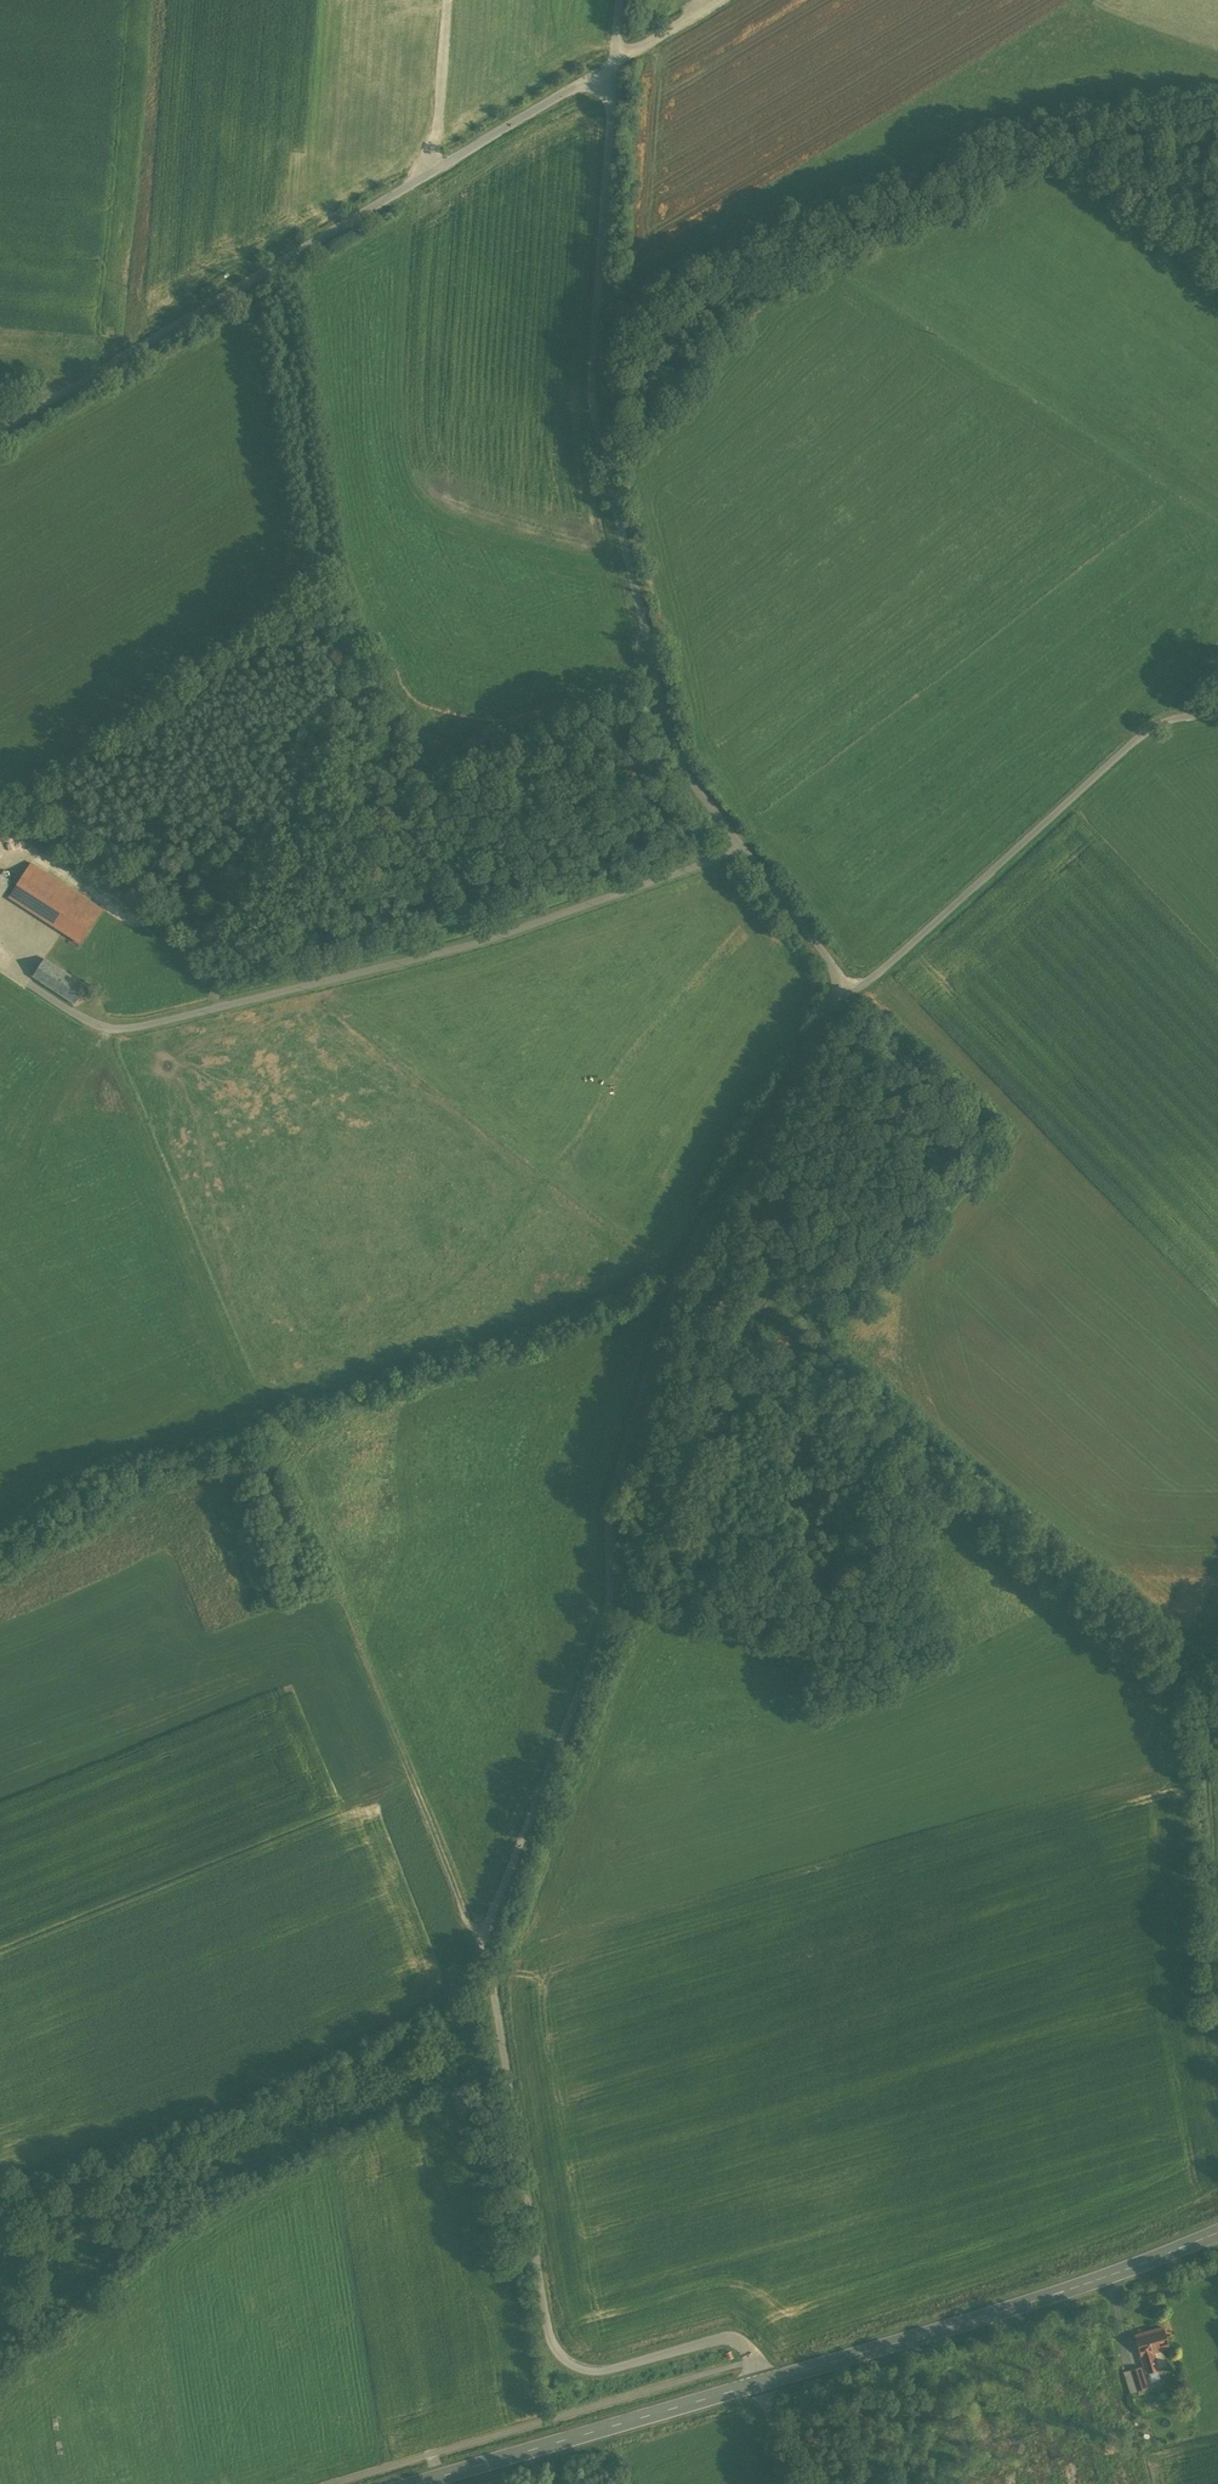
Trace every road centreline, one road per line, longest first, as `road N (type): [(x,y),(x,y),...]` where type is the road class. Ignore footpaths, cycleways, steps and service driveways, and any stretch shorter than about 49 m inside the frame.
road 1 (unclassified): [(764,2381),(748,2336),(736,2330),(596,2367),(570,2365),(554,2348),(488,1940),(609,1619),(624,1472),(677,1278),(695,1232),(841,986),(834,963),(688,773),(660,686),(595,416),(615,79)]
road 2 (unclassified): [(0,432),(571,88),(615,79)]
road 3 (secondary): [(764,2381),(1065,2290),(1217,2231)]
road 4 (secondary): [(413,2483),(764,2381)]
road 5 (track): [(1217,1635),(1209,1646),(1205,1726),(1217,1976)]
road 6 (track): [(434,170),(447,0)]

